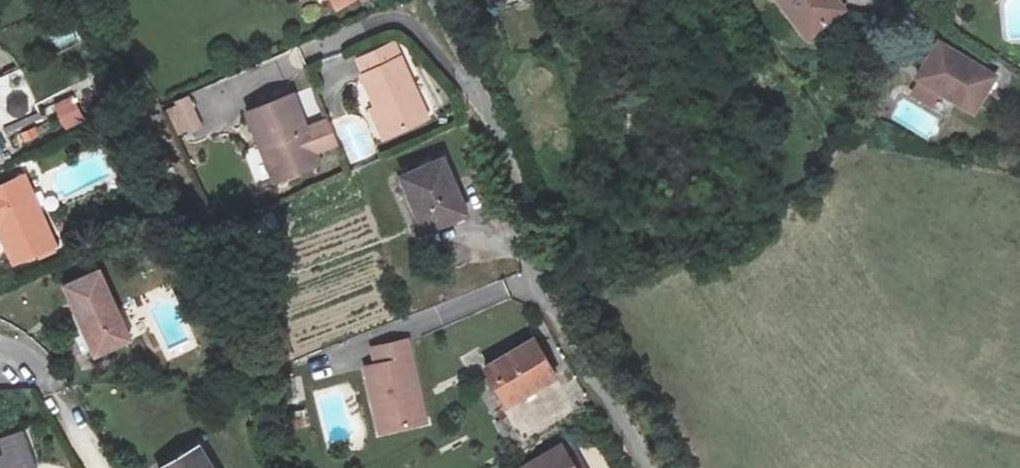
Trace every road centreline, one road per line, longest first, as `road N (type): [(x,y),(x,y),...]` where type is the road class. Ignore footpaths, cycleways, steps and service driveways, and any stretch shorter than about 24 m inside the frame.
road 1 (unclassified): [(654,467),(552,308),(506,155),(434,0)]
road 2 (residential): [(0,367),(58,394),(102,467)]

